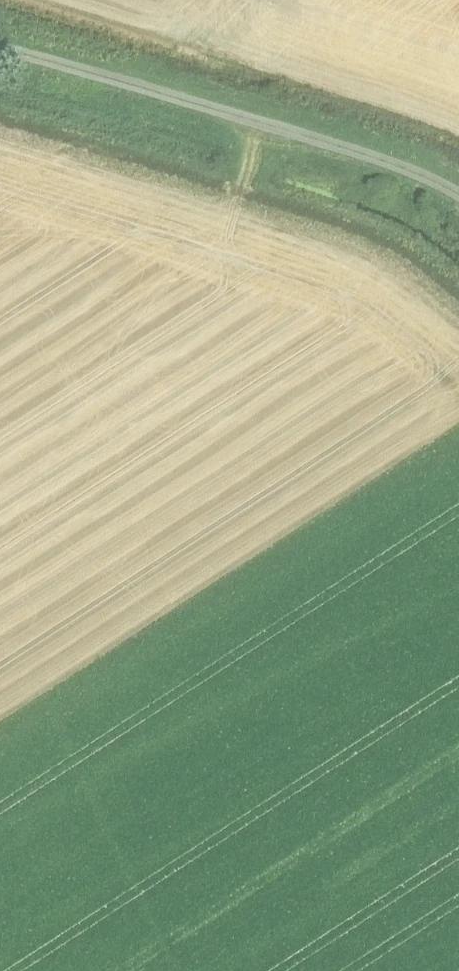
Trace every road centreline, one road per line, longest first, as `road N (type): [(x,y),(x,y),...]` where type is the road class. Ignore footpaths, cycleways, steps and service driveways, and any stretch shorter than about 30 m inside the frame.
road 1 (unclassified): [(458,198),(367,156),(0,46)]

